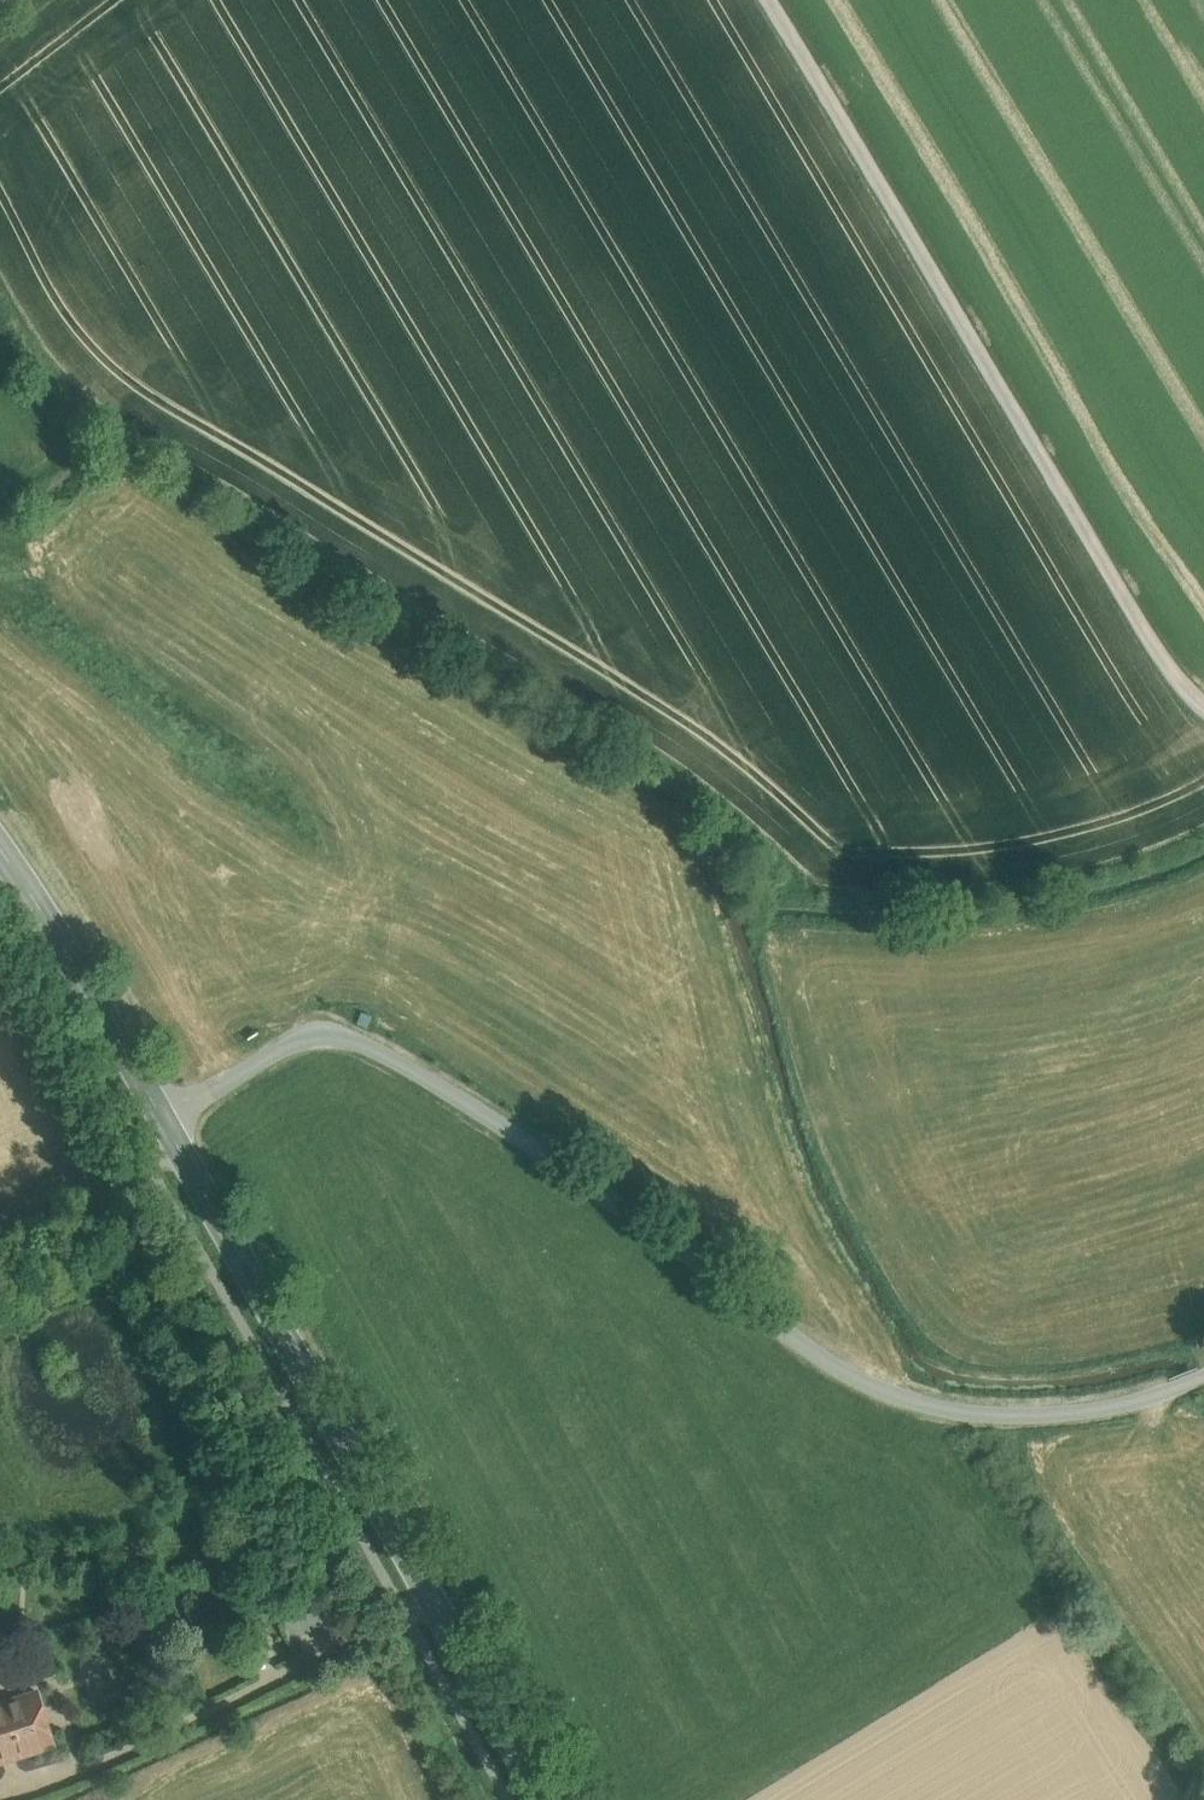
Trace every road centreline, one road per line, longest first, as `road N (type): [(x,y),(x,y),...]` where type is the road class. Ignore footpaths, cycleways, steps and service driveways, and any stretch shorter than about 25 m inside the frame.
road 1 (secondary): [(540,1799),(127,1052),(0,851)]
road 2 (track): [(1203,707),(1187,693),(772,0)]

